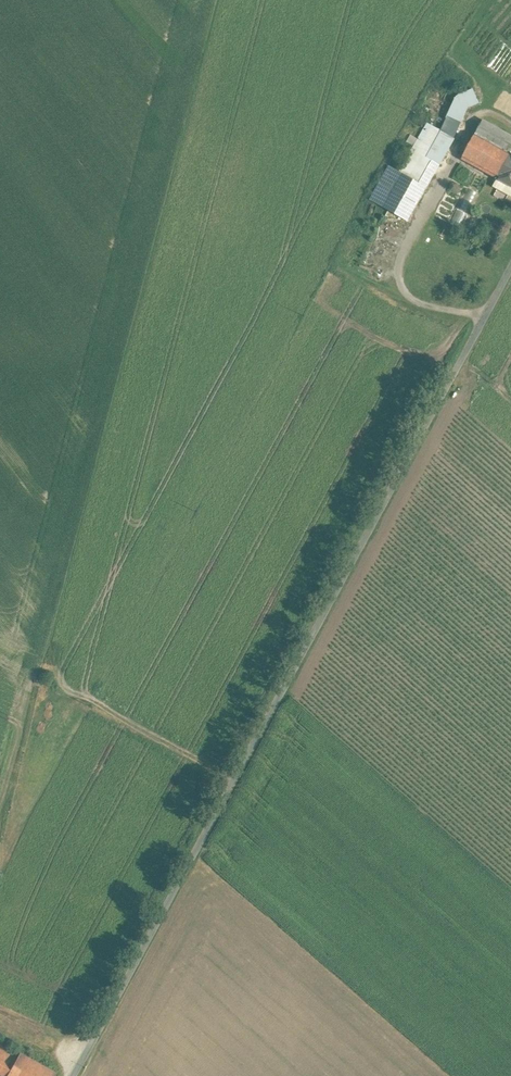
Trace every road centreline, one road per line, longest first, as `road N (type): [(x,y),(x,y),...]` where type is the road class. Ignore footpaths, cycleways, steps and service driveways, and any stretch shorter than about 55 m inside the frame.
road 1 (unclassified): [(510,266),(72,1075)]

